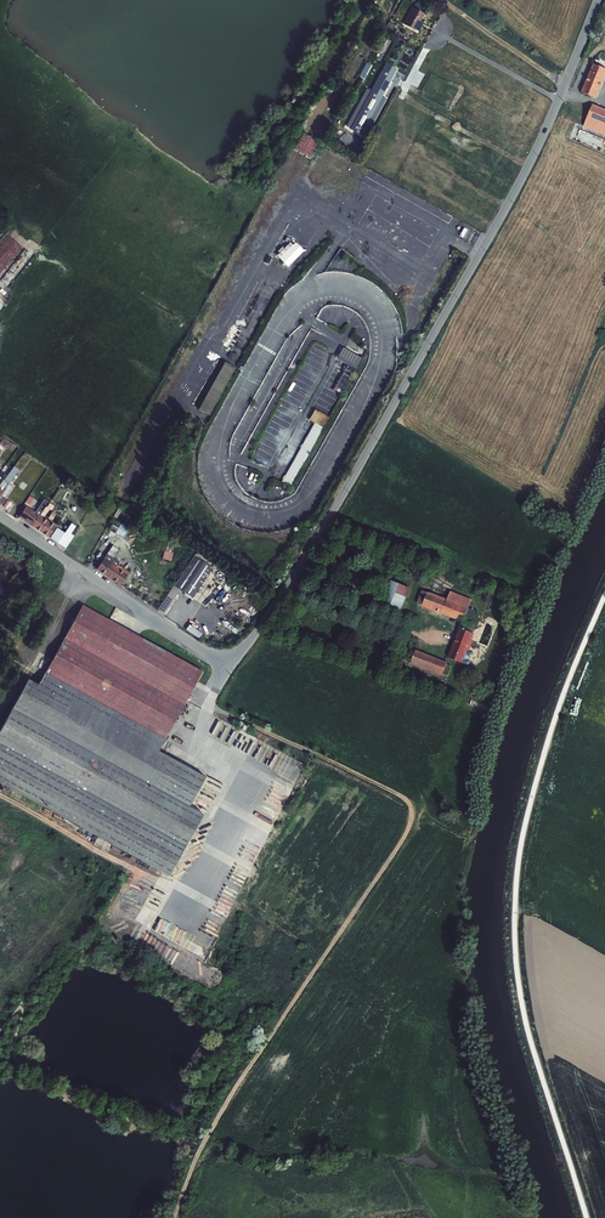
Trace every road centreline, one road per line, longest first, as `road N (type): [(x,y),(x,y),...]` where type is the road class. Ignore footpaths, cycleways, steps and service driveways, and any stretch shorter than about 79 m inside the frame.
road 1 (unclassified): [(596,0),(505,204),(289,579),(228,668)]
road 2 (track): [(173,1217),(239,1081),(403,840),(411,814),(395,793),(207,705)]
road 3 (unclassified): [(228,668),(0,517)]
road 4 (track): [(446,0),(562,86)]

